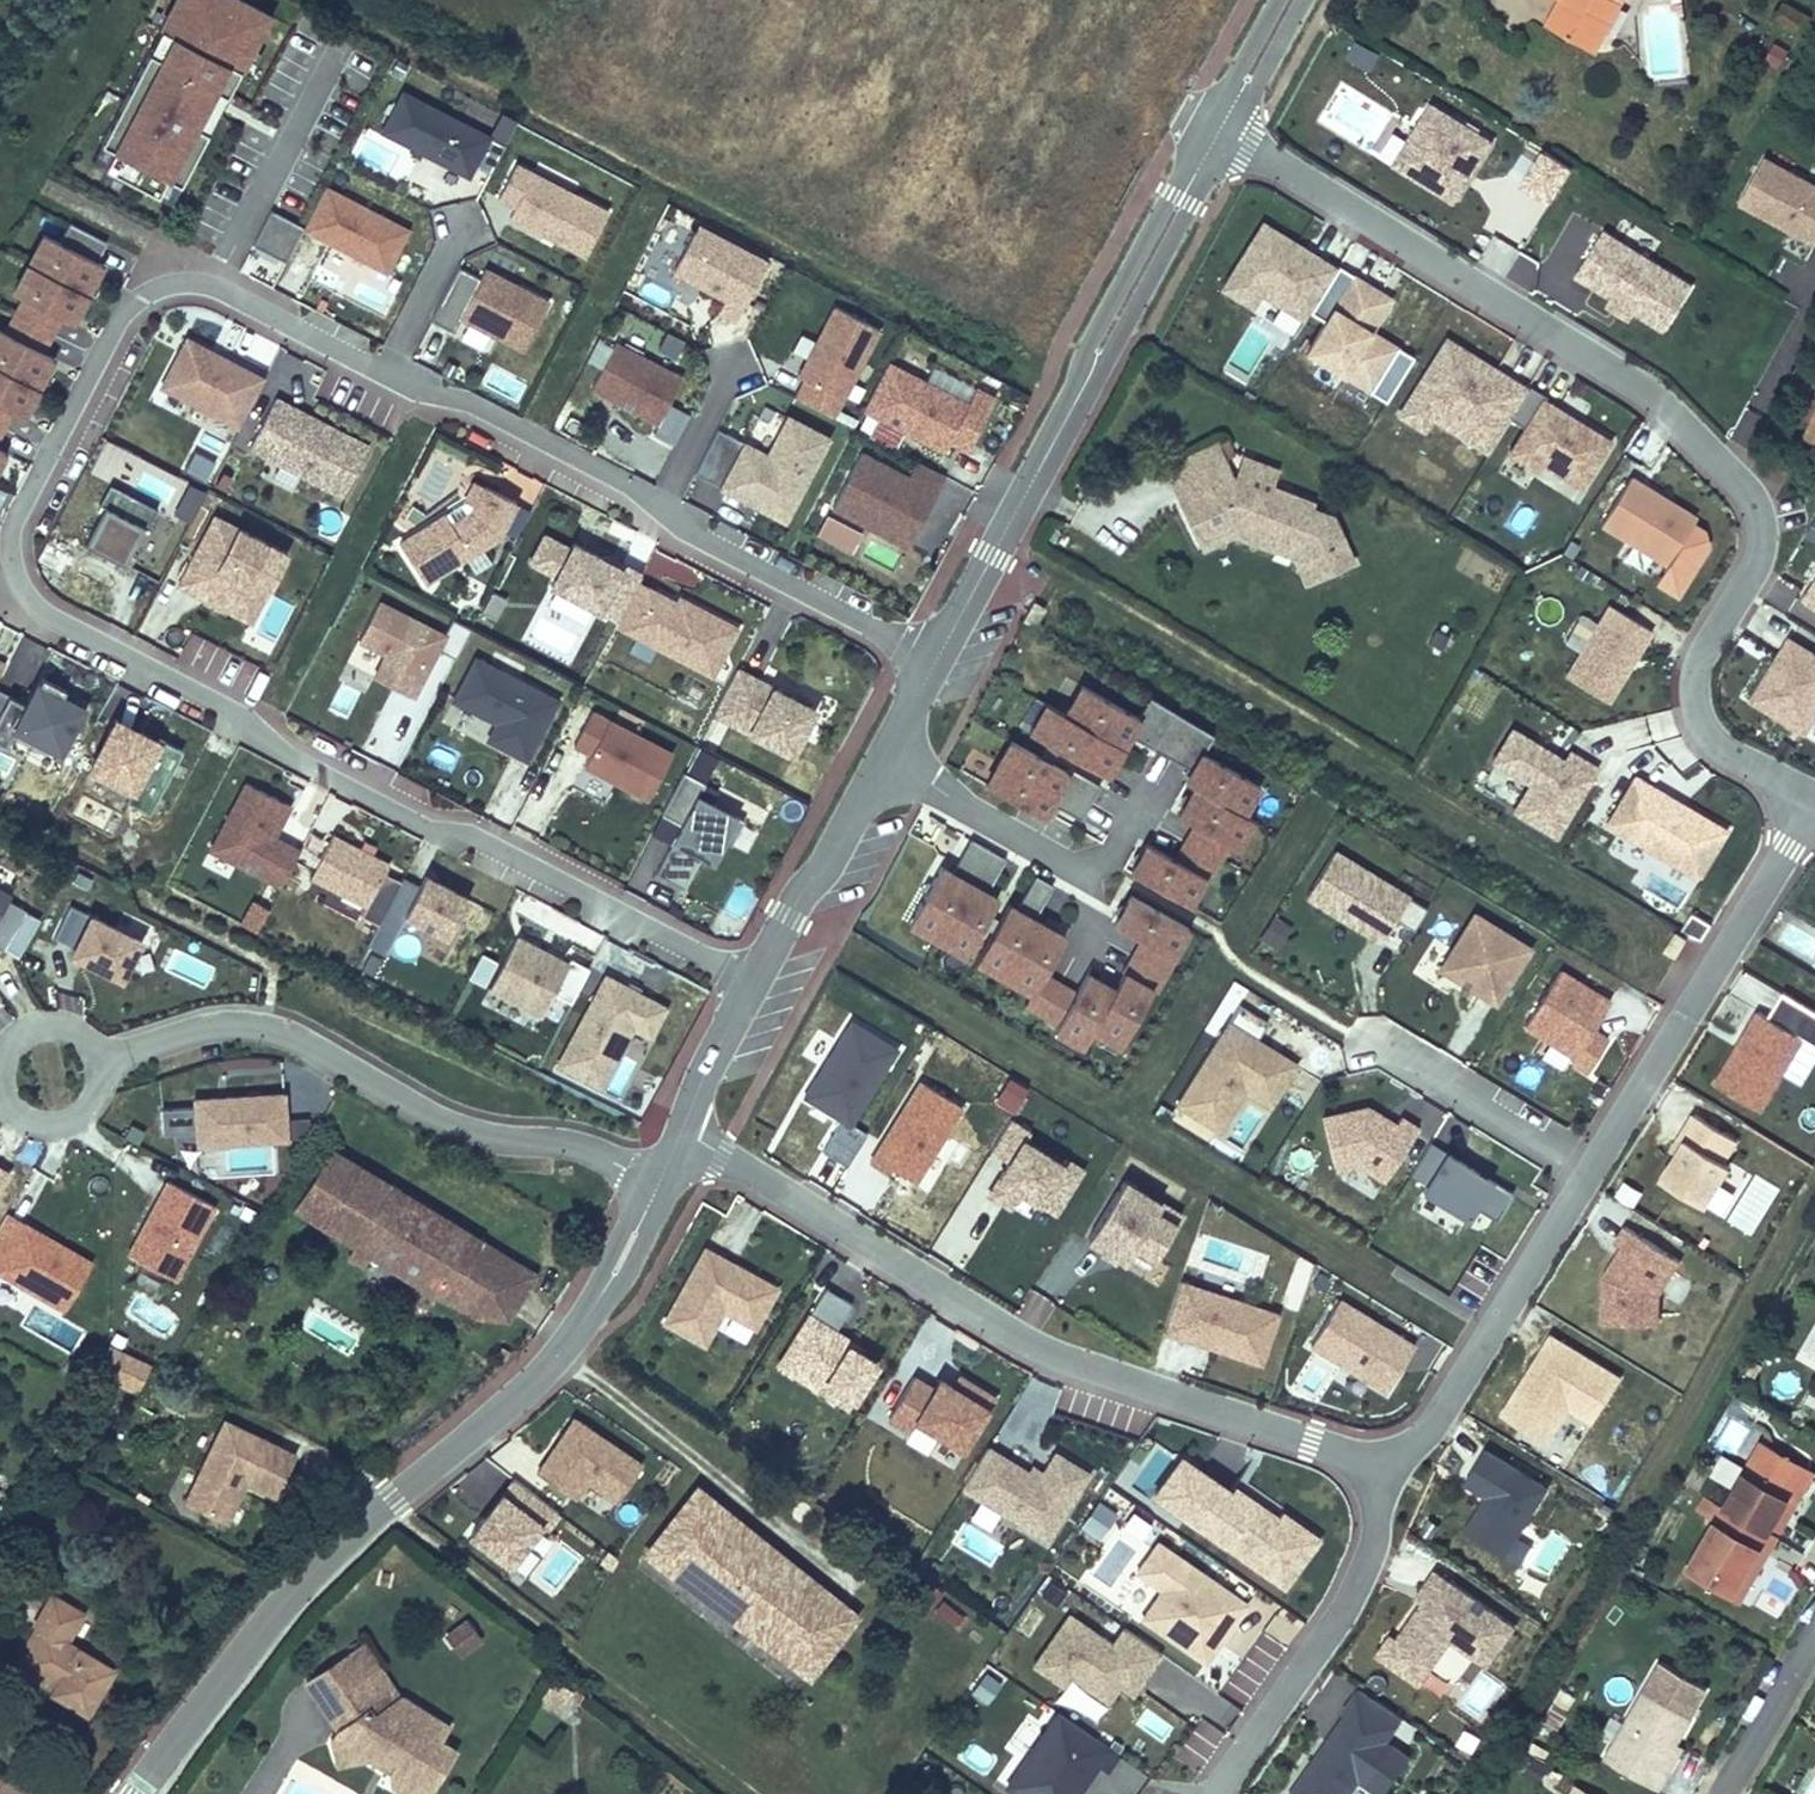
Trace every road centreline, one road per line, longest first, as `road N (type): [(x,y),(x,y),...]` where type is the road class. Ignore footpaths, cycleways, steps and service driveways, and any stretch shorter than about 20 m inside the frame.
road 1 (residential): [(0,588),(64,443),(165,269),(930,669)]
road 2 (residential): [(1226,126),(1633,378),(1742,476),(1761,515),(1763,552),(1700,667),(1698,703),(1725,744),(1814,792)]
road 3 (residential): [(760,993),(271,747),(145,669),(0,596)]
road 4 (unclassified): [(658,1187),(613,1280),(562,1351),(323,1561),(140,1793)]
road 5 (residential): [(685,1130),(1039,1348),(1392,1470)]
road 6 (residential): [(658,1187),(531,1140),(452,1127),(317,1051),(257,1029),(47,1080)]
road 7 (unclassified): [(1226,126),(930,669)]
road 8 (residential): [(1592,1174),(1814,812)]
road 9 (residential): [(1221,1793),(1362,1580),(1392,1470)]
road 10 (unclassified): [(930,669),(760,993)]
road 11 (residential): [(1392,1470),(1449,1408),(1592,1174)]
road 12 (residential): [(1592,1174),(1386,1045)]
road 13 (residential): [(1726,1793),(1814,1640)]
road 14 (unclassified): [(760,993),(685,1130)]
road 15 (unclassified): [(1296,0),(1226,126)]

